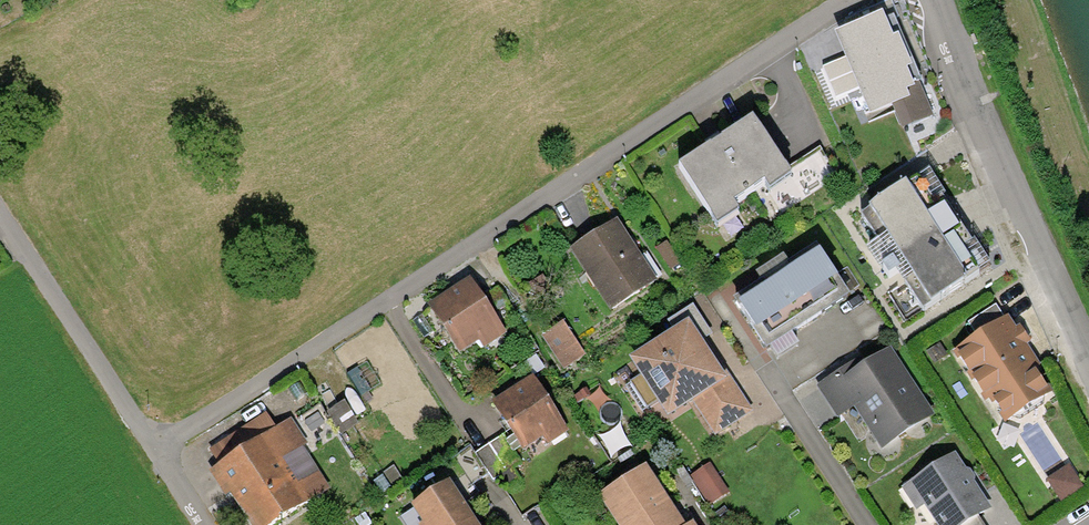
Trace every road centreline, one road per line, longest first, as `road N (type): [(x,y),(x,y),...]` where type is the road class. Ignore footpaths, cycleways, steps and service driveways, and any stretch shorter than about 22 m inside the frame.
road 1 (residential): [(150,451),(848,0)]
road 2 (residential): [(1088,362),(982,133),(932,0)]
road 3 (residential): [(0,222),(150,451)]
road 4 (residential): [(866,524),(720,300)]

